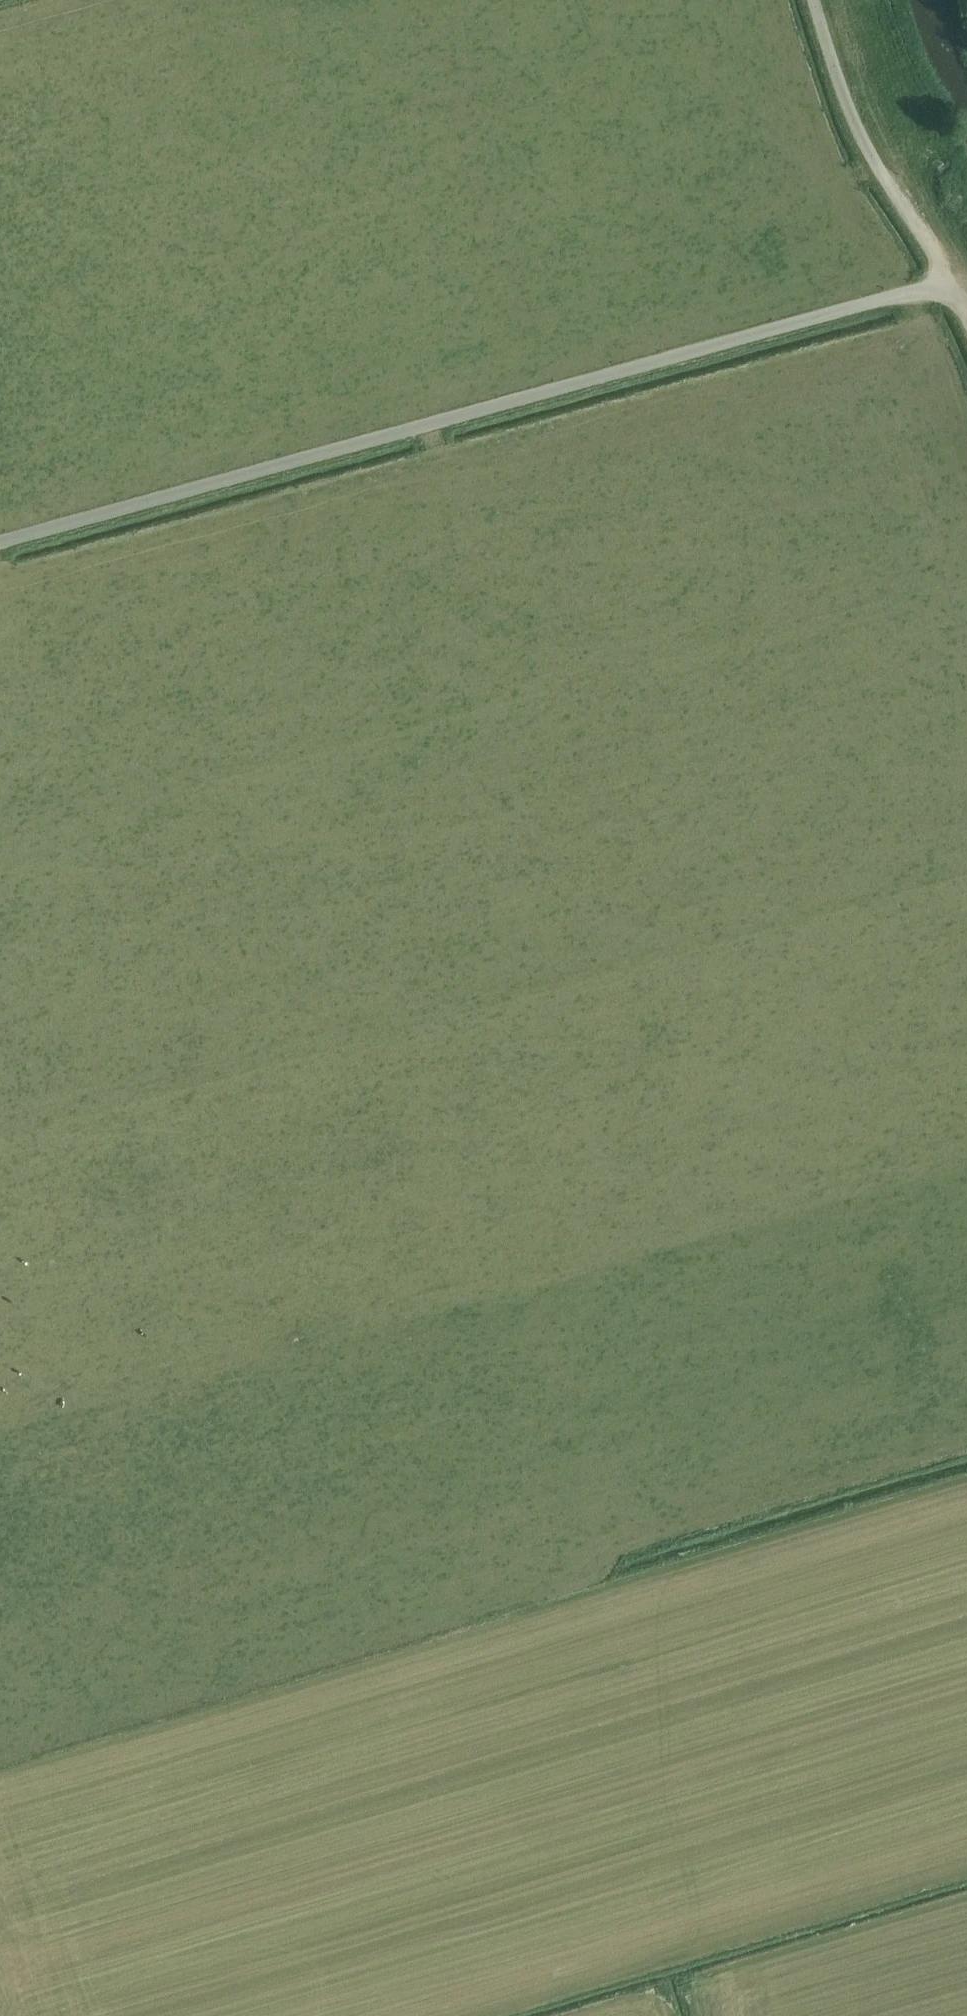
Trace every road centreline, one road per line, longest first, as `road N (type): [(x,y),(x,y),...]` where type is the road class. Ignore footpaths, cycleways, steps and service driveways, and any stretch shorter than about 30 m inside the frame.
road 1 (track): [(947,282),(0,544)]
road 2 (unclassified): [(966,317),(865,142),(815,0)]

